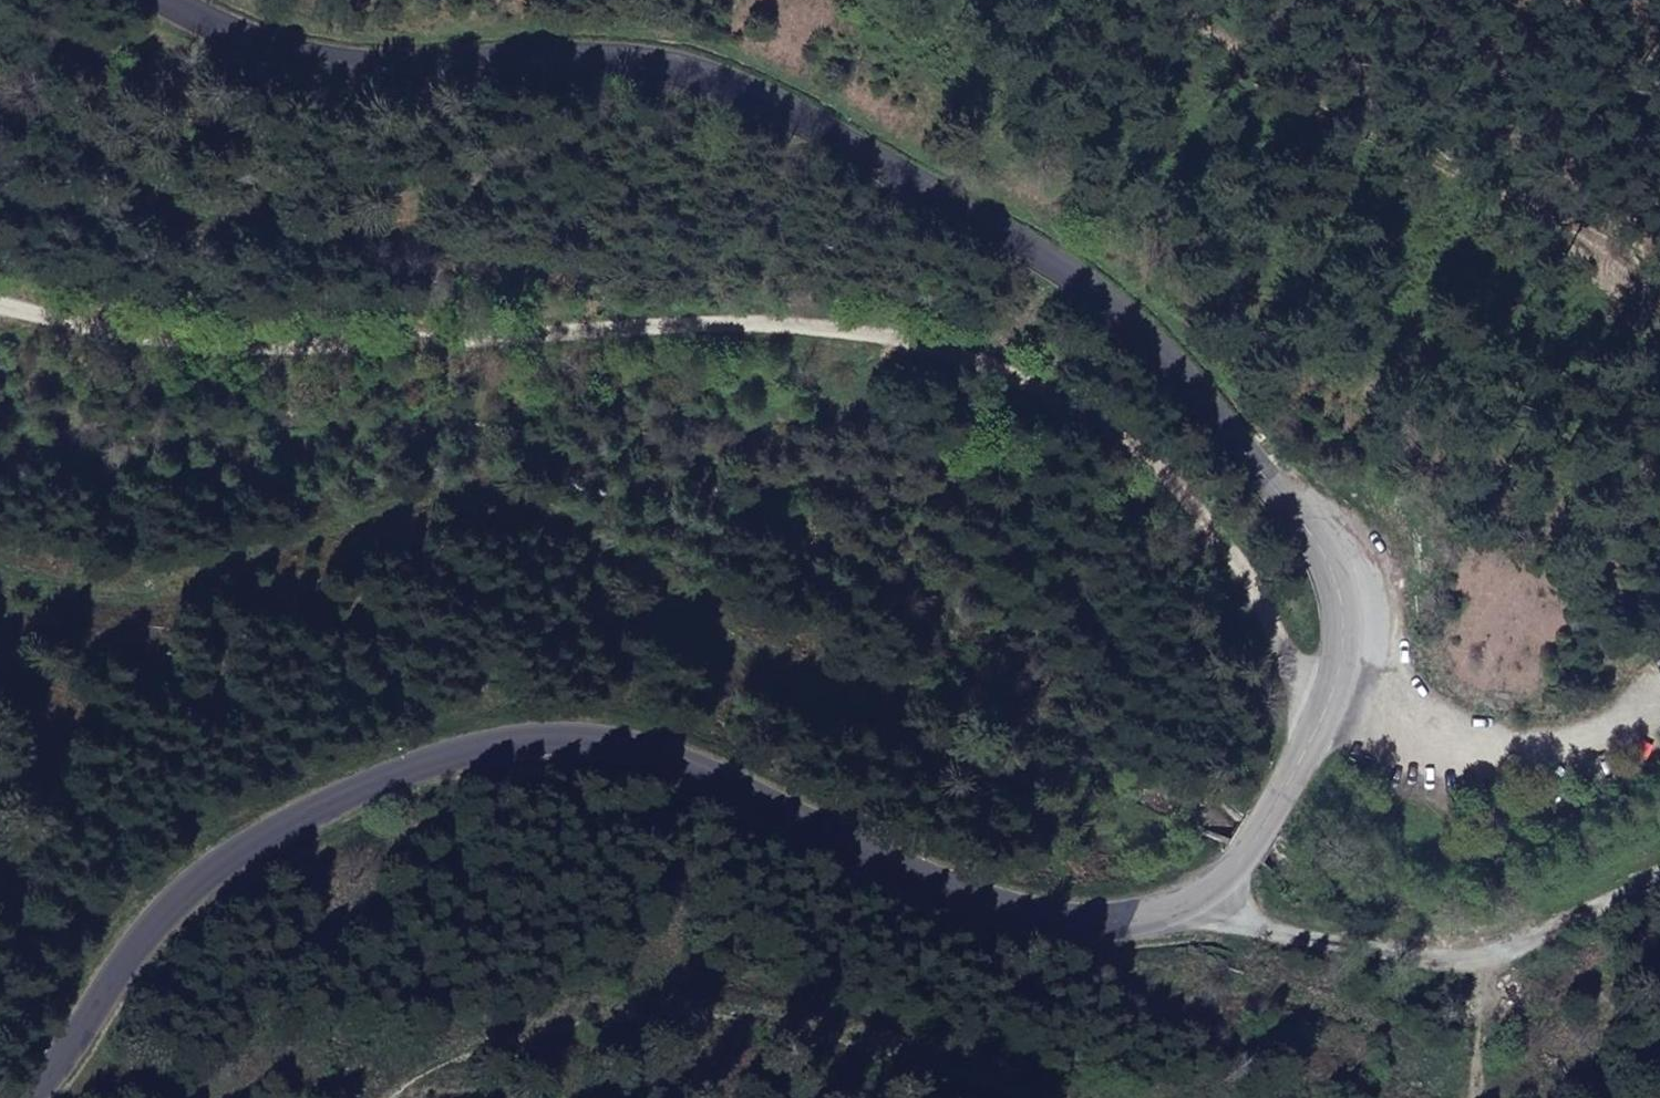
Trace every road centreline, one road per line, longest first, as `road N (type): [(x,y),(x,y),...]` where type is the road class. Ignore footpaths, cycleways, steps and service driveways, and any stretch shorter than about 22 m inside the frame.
road 1 (secondary): [(194,0),(280,46),(379,74),(577,61),(674,65),(745,87),(958,199),(1097,291),(1153,341),(1320,544),(1346,615),(1344,664),(1242,859),(1216,886),(1175,909),(1123,923),(1023,915),(966,897),(700,770),(599,738),(491,743),(399,771),(255,840),(189,885),(144,931),(28,1097)]
road 2 (track): [(0,300),(179,344),(272,348),(762,323),(846,330),(964,354),(1065,398),(1129,441),(1237,564),(1322,718)]
road 3 (track): [(384,1097),(415,1068),(521,1025),(651,1006),(838,1032),(1049,1097)]
road 4 (track): [(1659,284),(1330,109),(1167,0)]
road 5 (track): [(1216,886),(1263,933),(1472,963),(1659,878)]
road 6 (track): [(1475,1097),(1496,955)]

